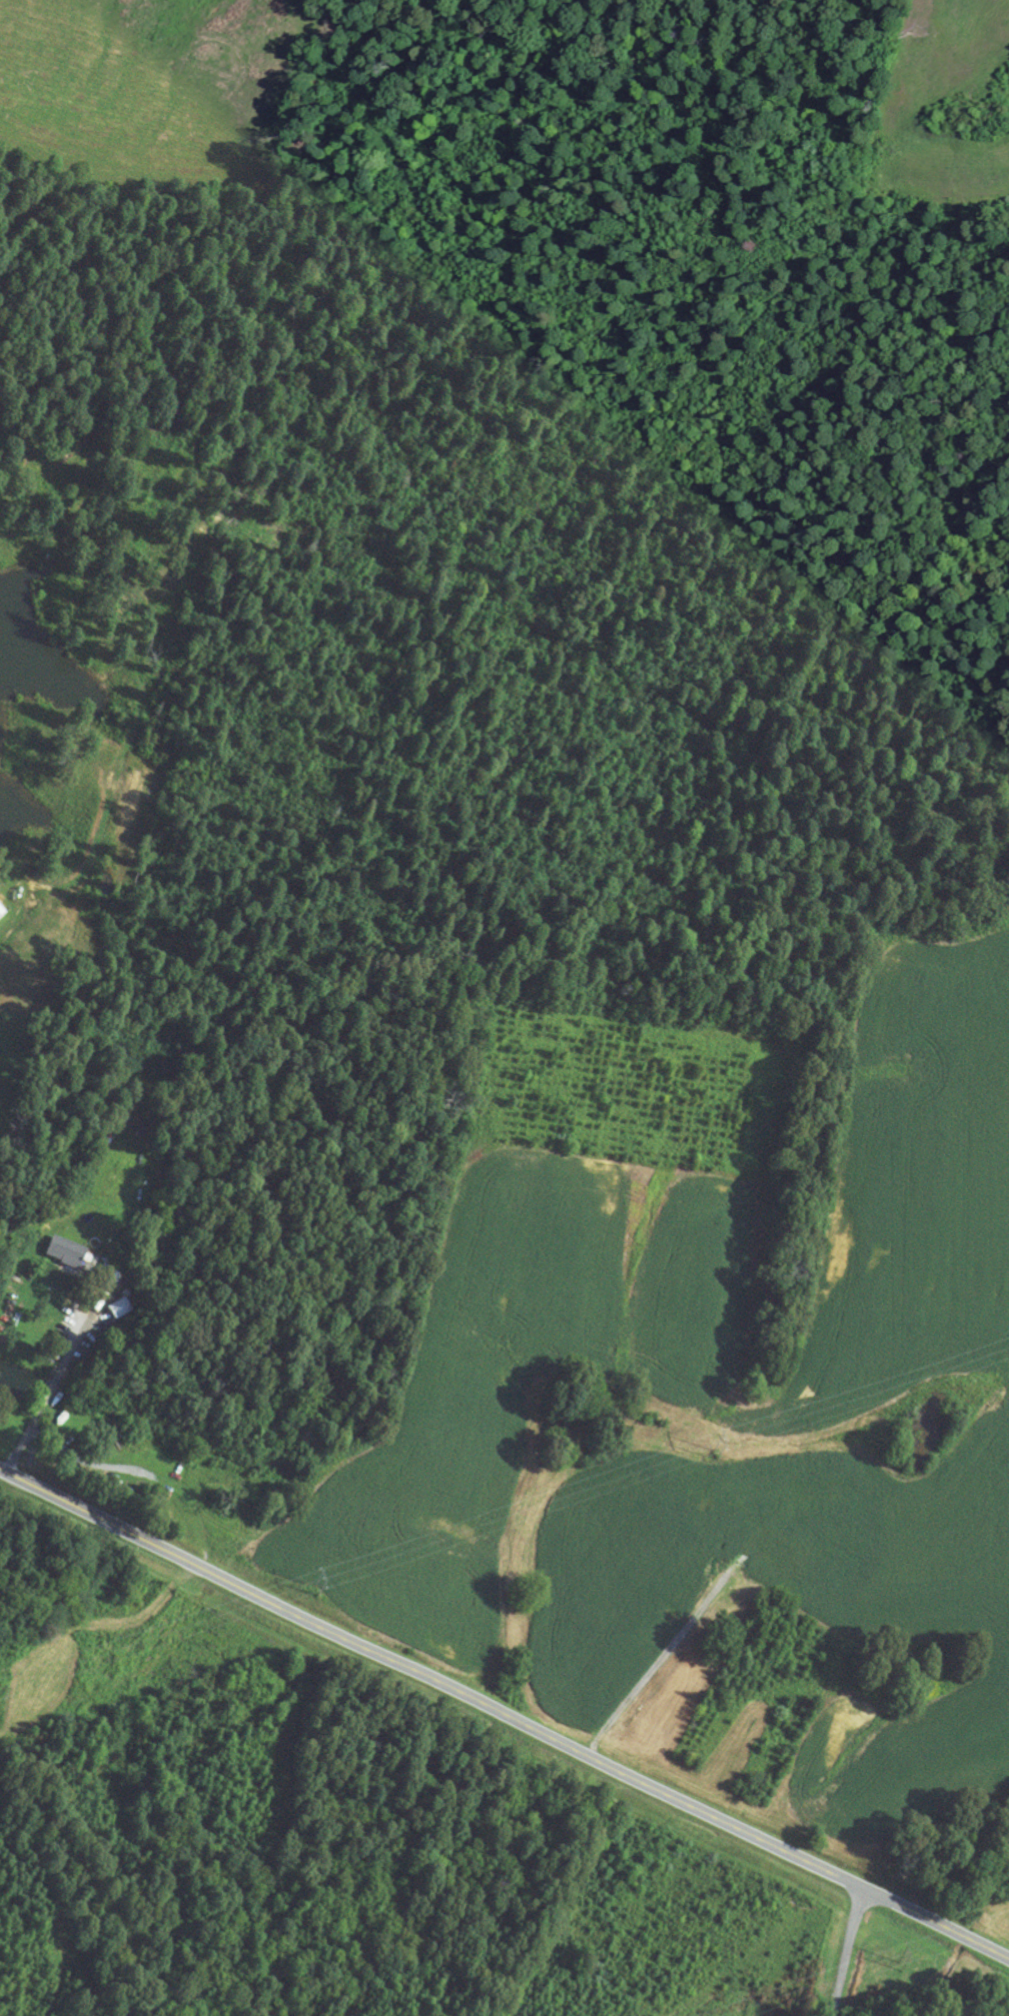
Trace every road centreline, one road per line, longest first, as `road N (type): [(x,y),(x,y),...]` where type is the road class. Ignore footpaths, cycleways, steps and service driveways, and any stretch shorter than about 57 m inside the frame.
road 1 (primary): [(1008,1962),(0,1472)]
road 2 (residential): [(832,2015),(860,1890)]

